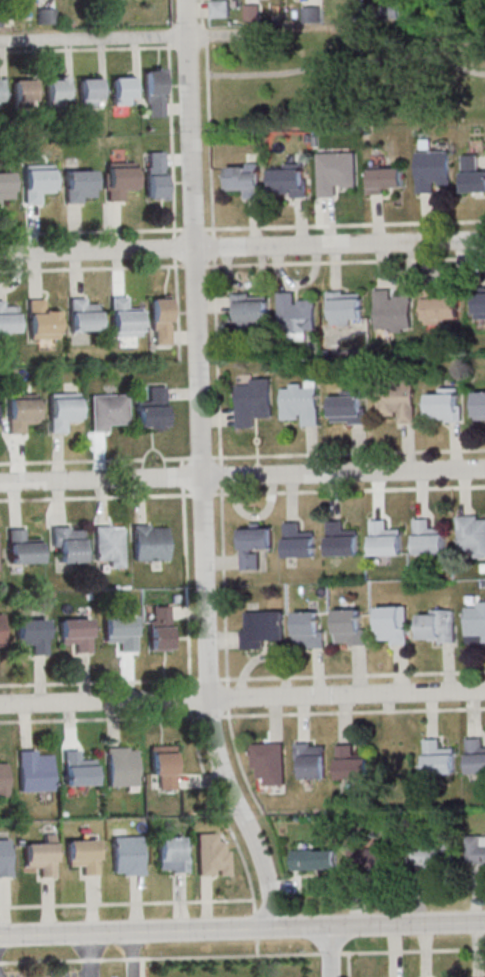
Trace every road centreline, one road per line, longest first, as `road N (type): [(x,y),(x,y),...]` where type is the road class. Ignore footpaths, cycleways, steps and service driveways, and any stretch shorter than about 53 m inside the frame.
road 1 (residential): [(273,927),(258,851),(223,773),(210,716),(187,0)]
road 2 (residential): [(484,469),(0,483)]
road 3 (residential): [(484,690),(0,704)]
road 4 (residential): [(484,240),(0,253)]
road 5 (tertiary): [(0,935),(484,923)]
road 6 (residential): [(188,36),(0,41)]

